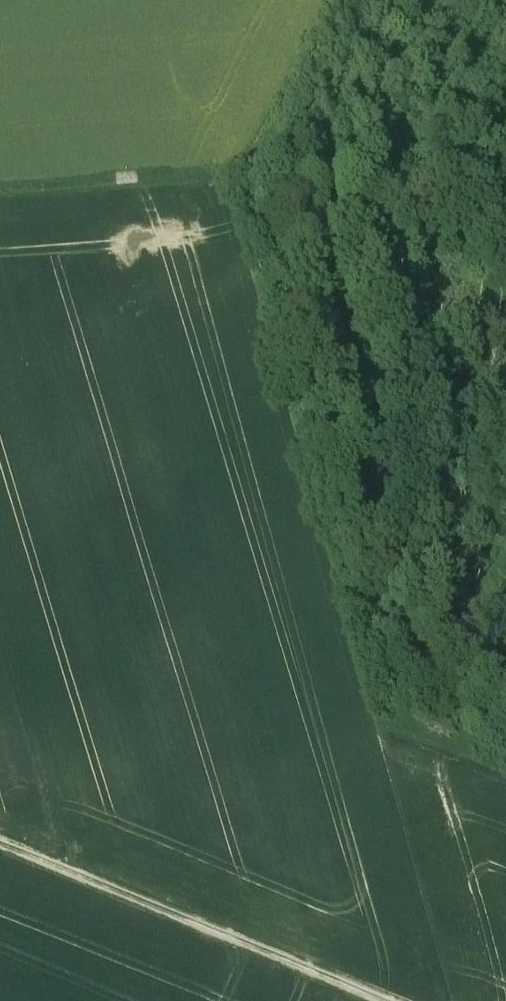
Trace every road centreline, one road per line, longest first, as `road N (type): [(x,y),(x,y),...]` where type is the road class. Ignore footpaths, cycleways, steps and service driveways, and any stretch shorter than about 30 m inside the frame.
road 1 (track): [(0,188),(229,173),(268,139),(330,0)]
road 2 (track): [(363,1000),(0,855)]
road 3 (track): [(229,173),(505,160)]

